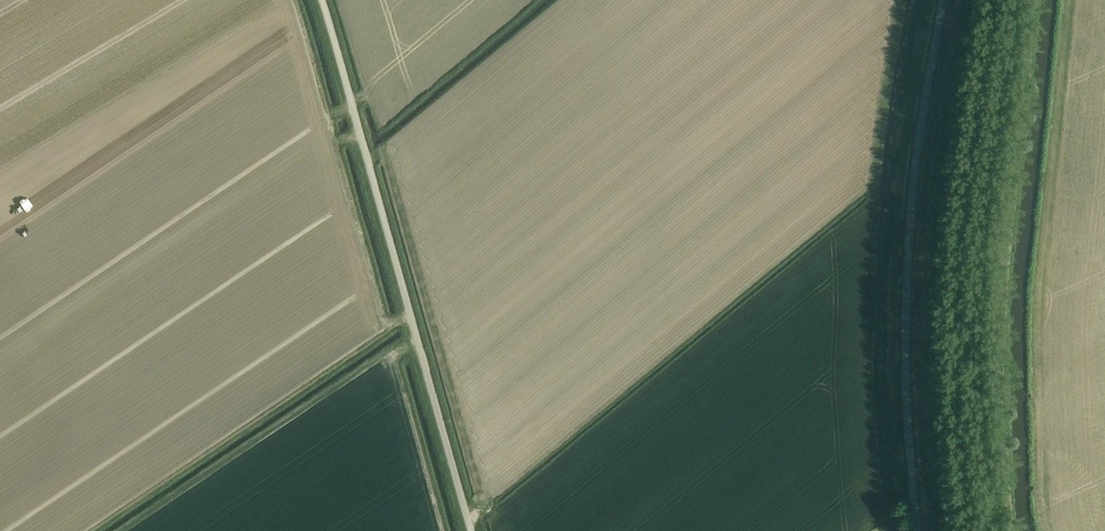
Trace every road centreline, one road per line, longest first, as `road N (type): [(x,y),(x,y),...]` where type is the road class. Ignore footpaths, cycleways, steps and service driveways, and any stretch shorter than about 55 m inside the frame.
road 1 (unclassified): [(471,530),(322,0)]
road 2 (unclassified): [(950,0),(912,276),(922,530)]

